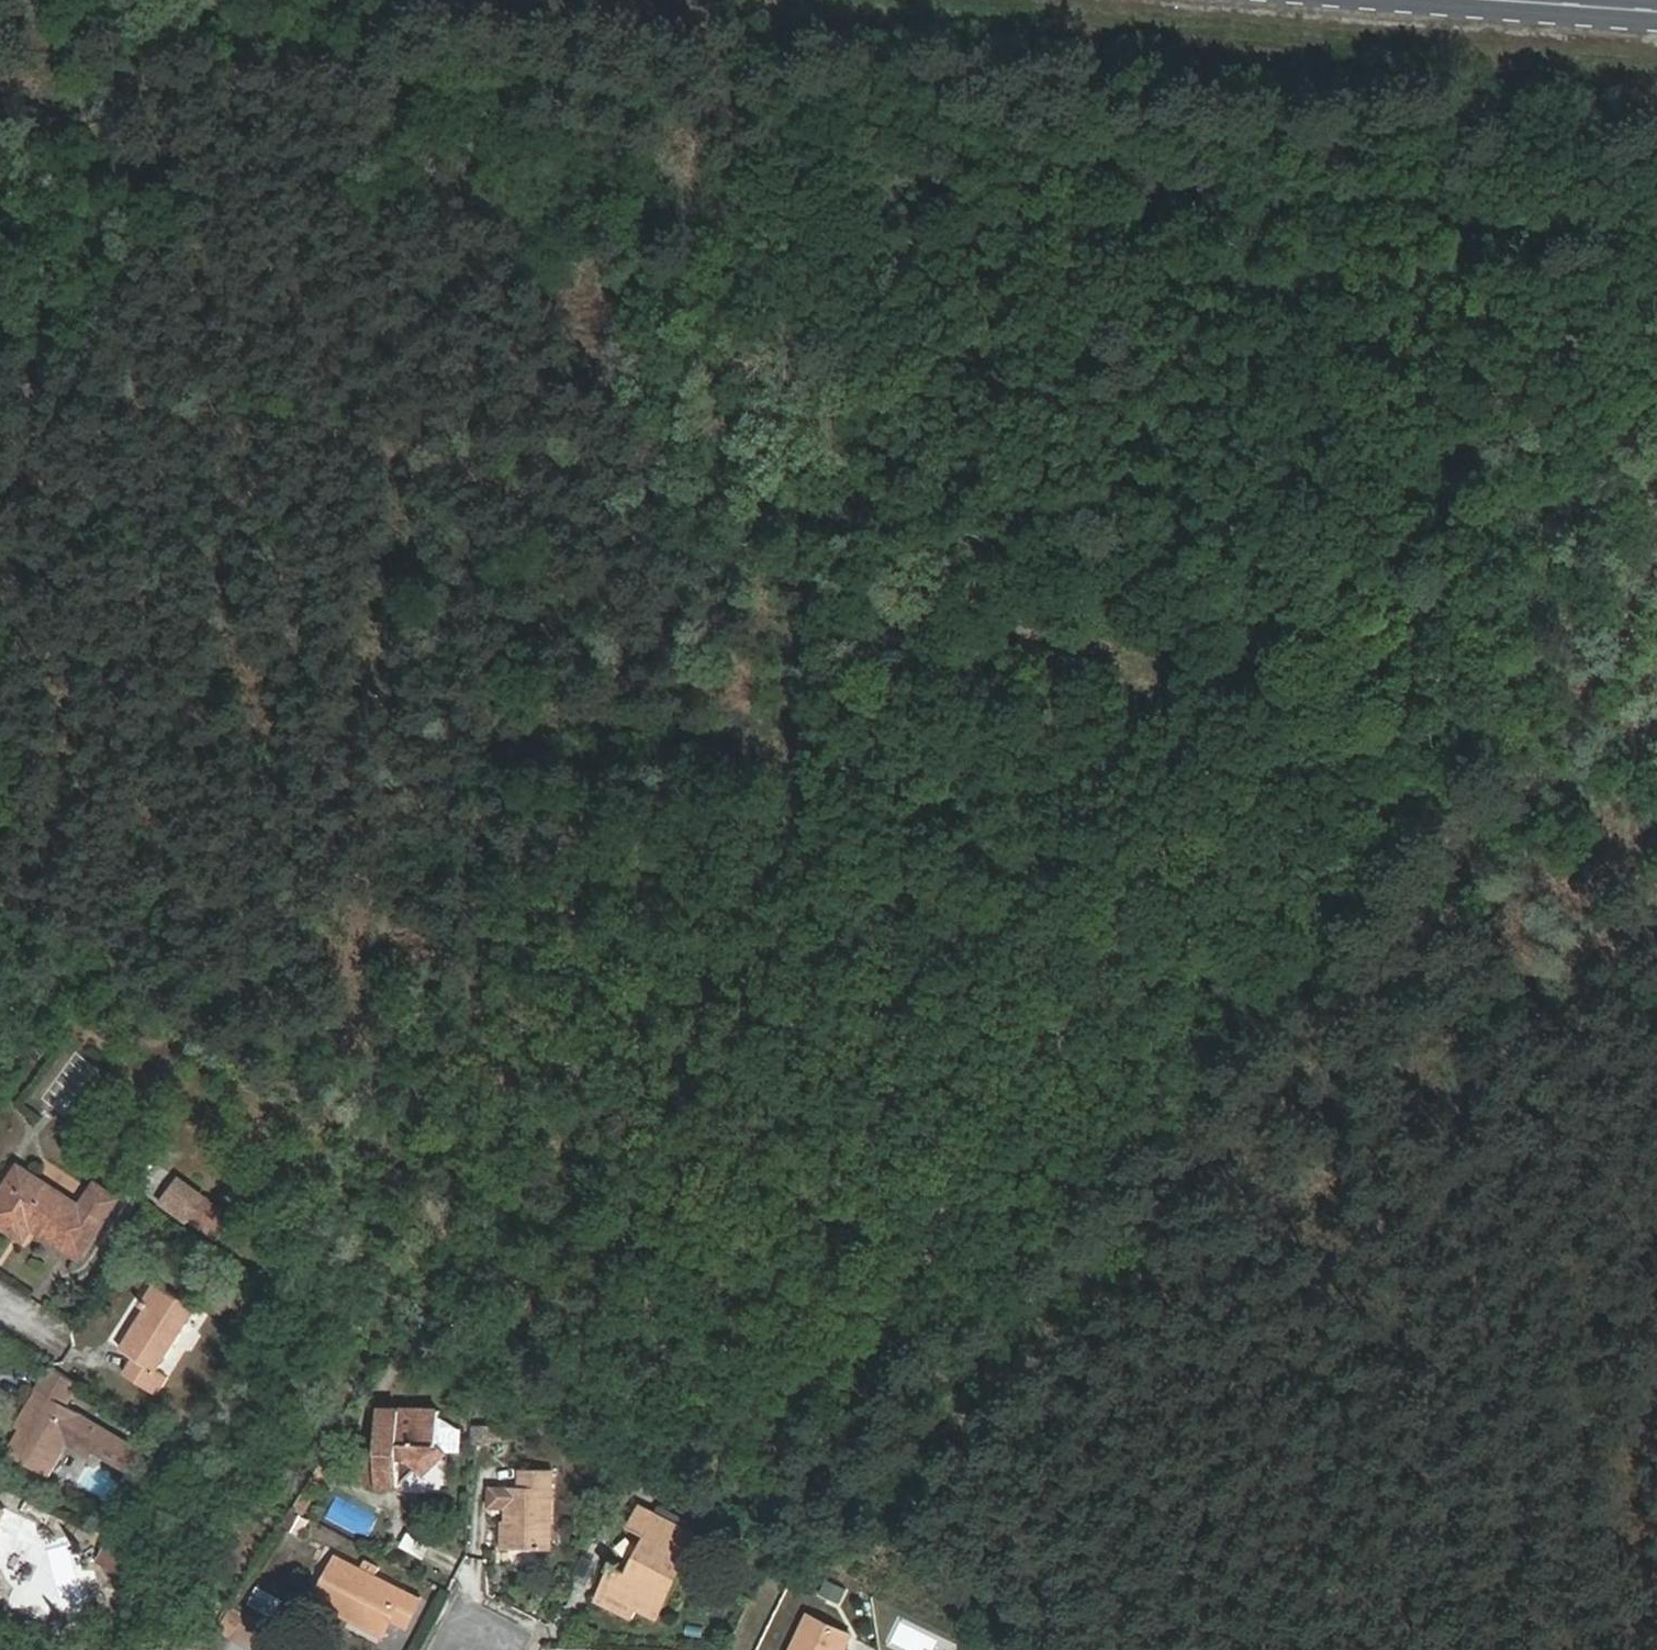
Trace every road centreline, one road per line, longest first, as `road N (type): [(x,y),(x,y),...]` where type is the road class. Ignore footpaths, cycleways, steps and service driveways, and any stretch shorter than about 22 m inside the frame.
road 1 (primary): [(1446,0),(1656,17)]

